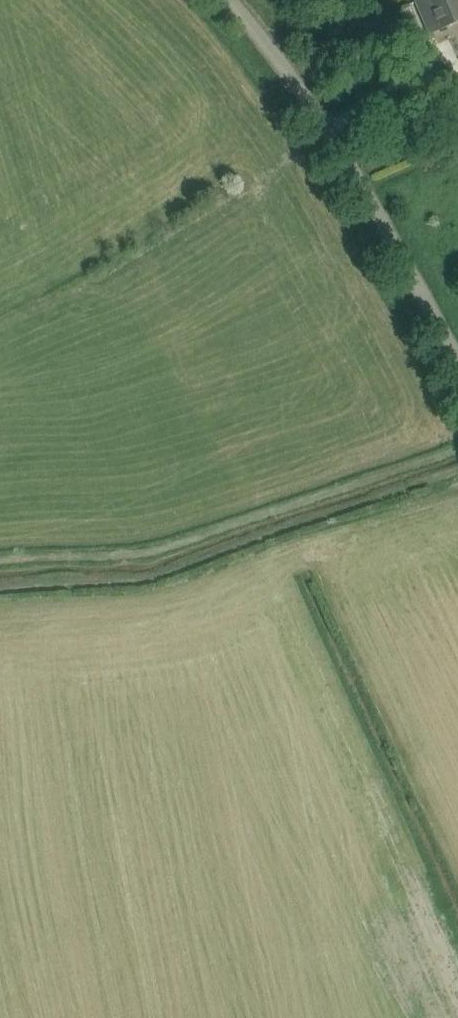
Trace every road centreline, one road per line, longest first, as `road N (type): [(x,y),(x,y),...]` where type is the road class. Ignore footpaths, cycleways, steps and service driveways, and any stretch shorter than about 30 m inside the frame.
road 1 (unclassified): [(457,361),(338,140),(233,0)]

